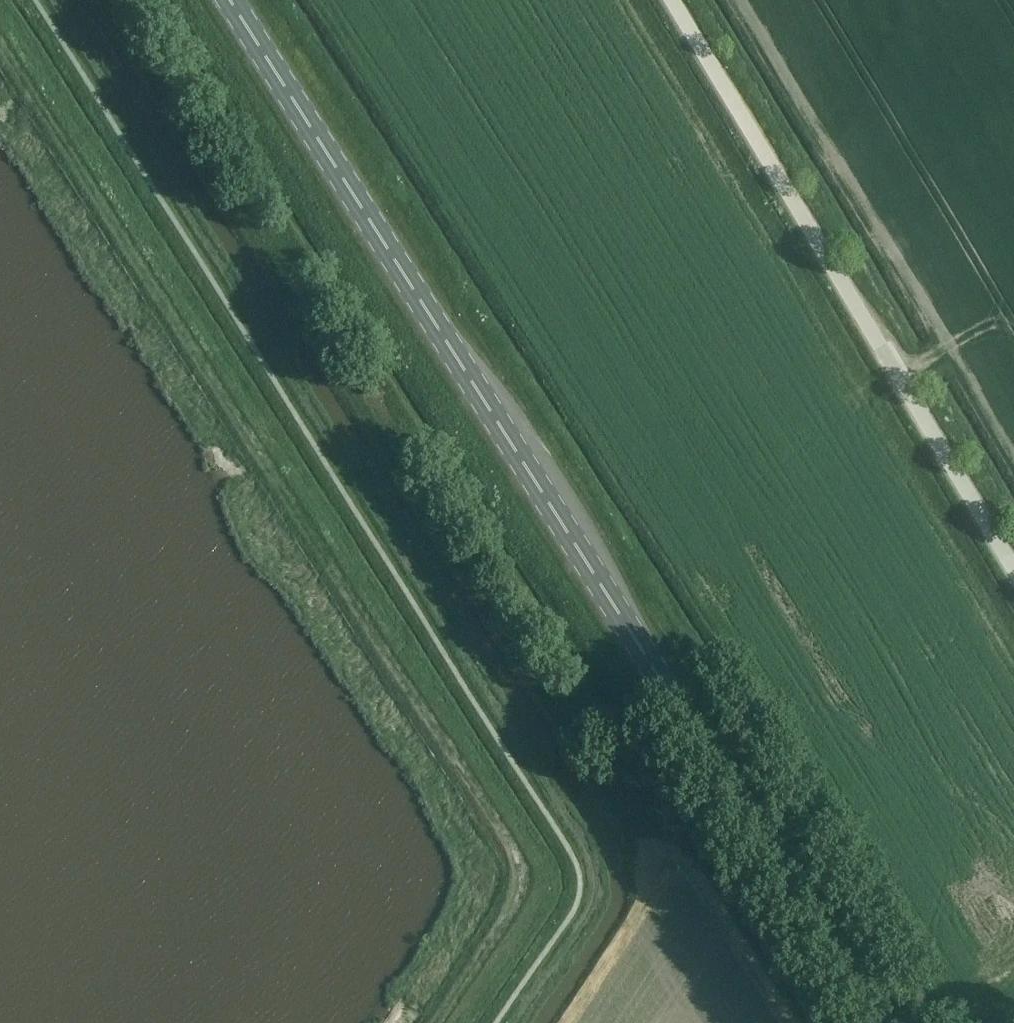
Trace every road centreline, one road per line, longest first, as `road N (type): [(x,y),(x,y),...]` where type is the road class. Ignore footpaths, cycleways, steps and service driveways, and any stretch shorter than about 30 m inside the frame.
road 1 (primary): [(880,1022),(230,0)]
road 2 (unclassified): [(1013,571),(672,0)]

